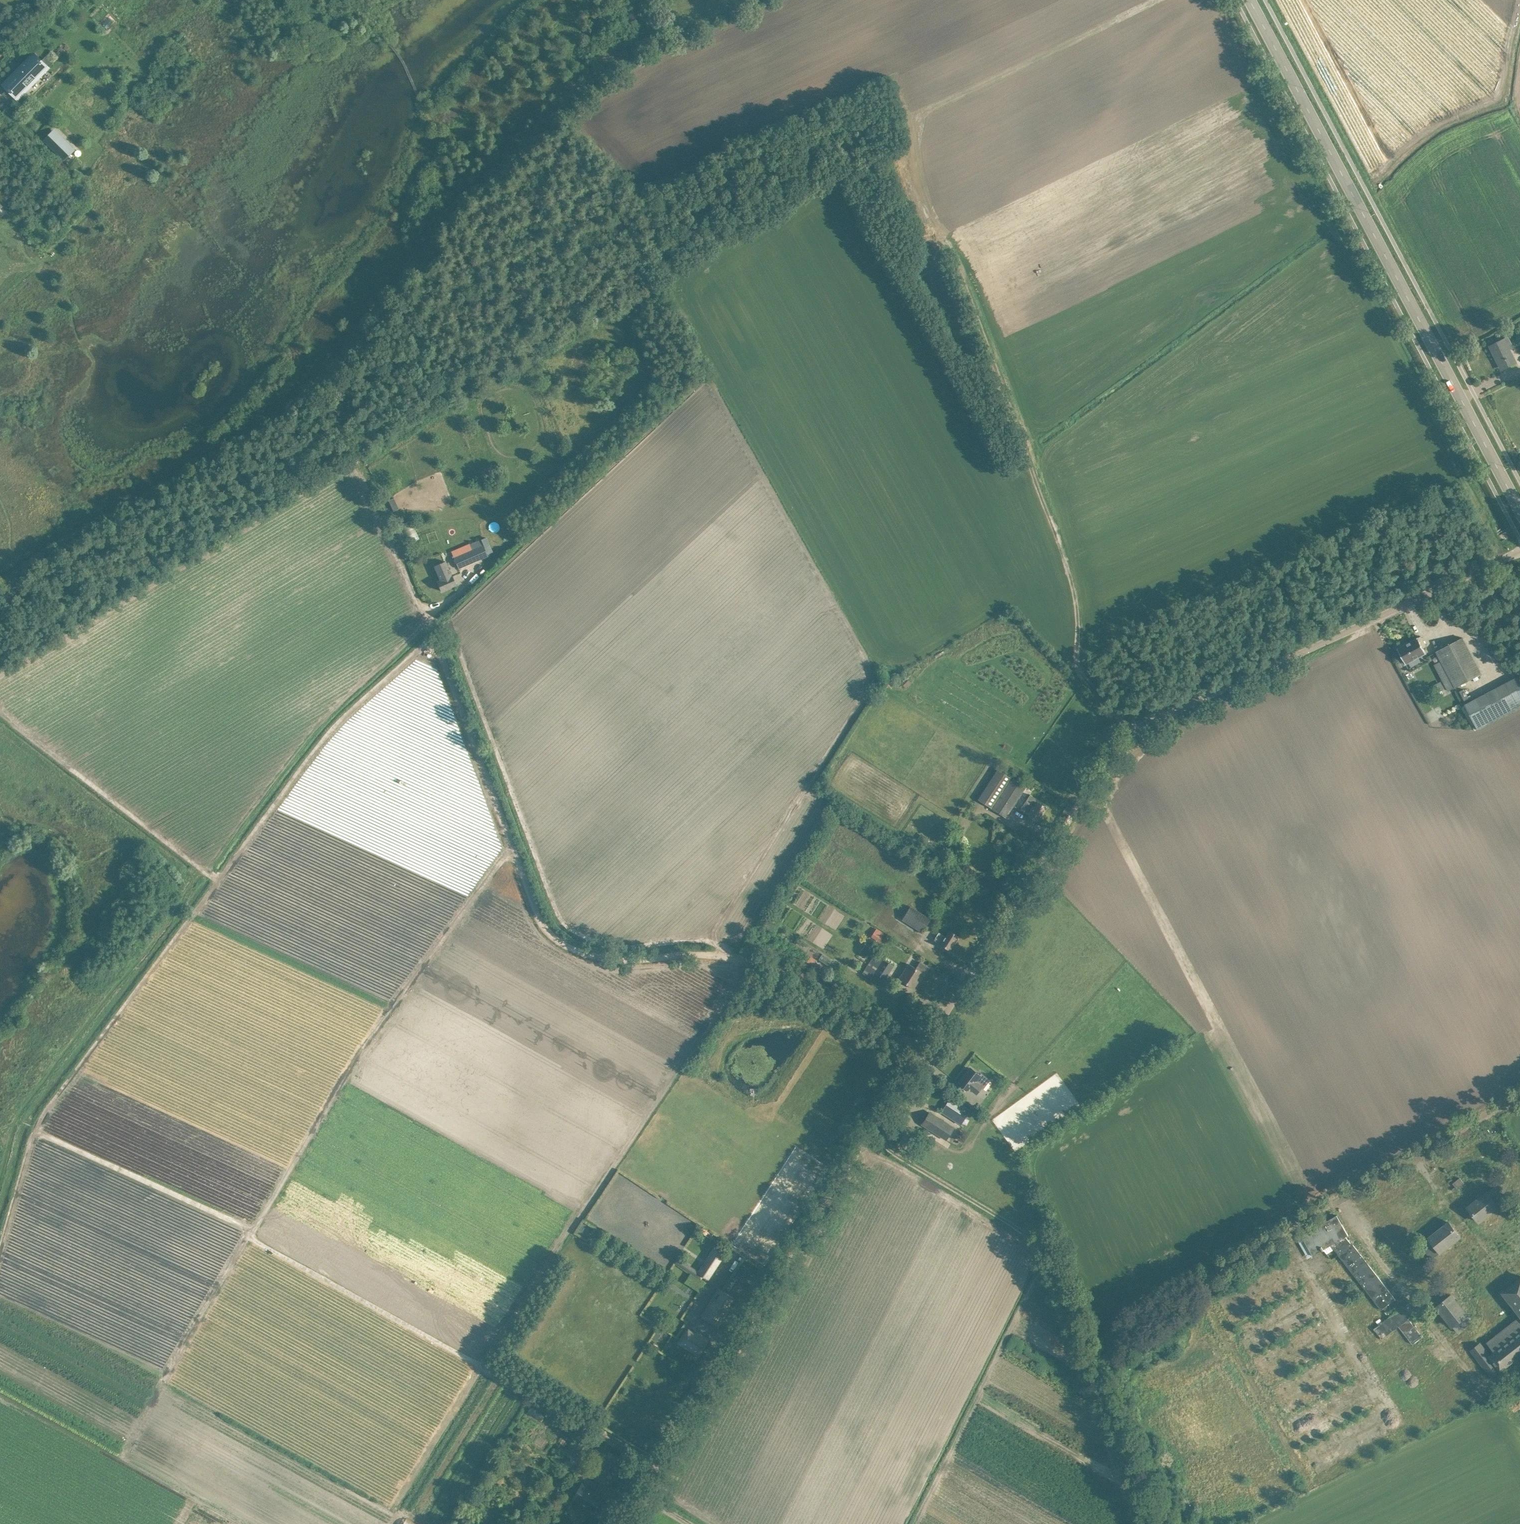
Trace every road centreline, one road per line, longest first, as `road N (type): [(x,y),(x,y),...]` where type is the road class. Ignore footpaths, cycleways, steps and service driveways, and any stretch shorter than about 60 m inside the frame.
road 1 (unclassified): [(622,1523),(1118,744),(1145,722),(1519,550)]
road 2 (secondary): [(1519,510),(1250,0)]

